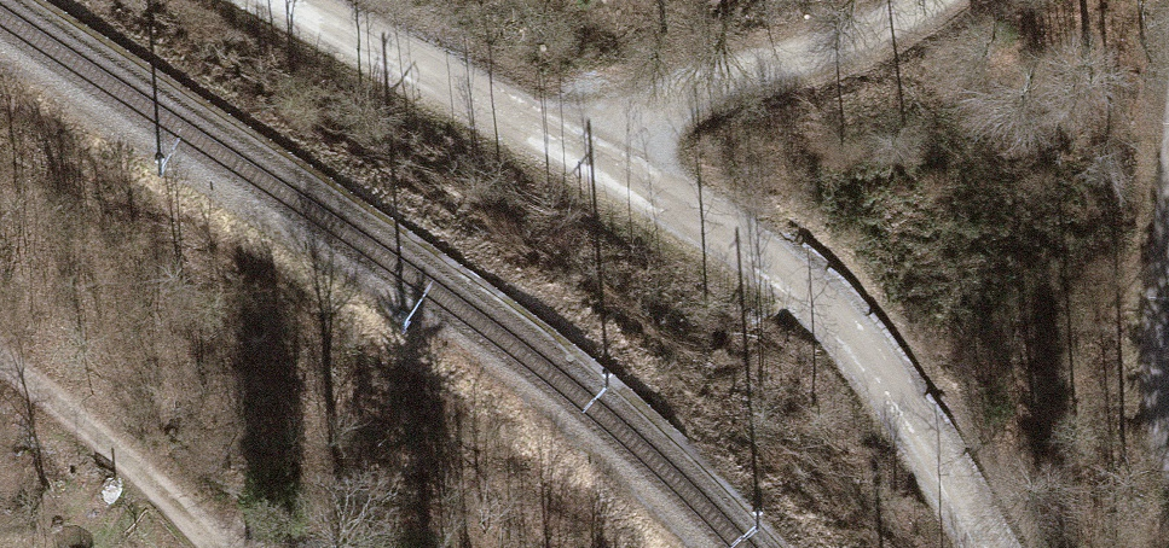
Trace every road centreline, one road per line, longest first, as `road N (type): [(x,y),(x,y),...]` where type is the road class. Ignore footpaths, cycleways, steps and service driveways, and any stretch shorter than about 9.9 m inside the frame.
road 1 (track): [(591,152),(808,290),(875,365),(989,547)]
road 2 (track): [(917,0),(893,17),(695,94),(591,152)]
road 3 (track): [(289,0),(591,152)]
road 4 (track): [(0,361),(220,547)]
road 5 (track): [(1168,439),(1158,363),(1168,259)]

